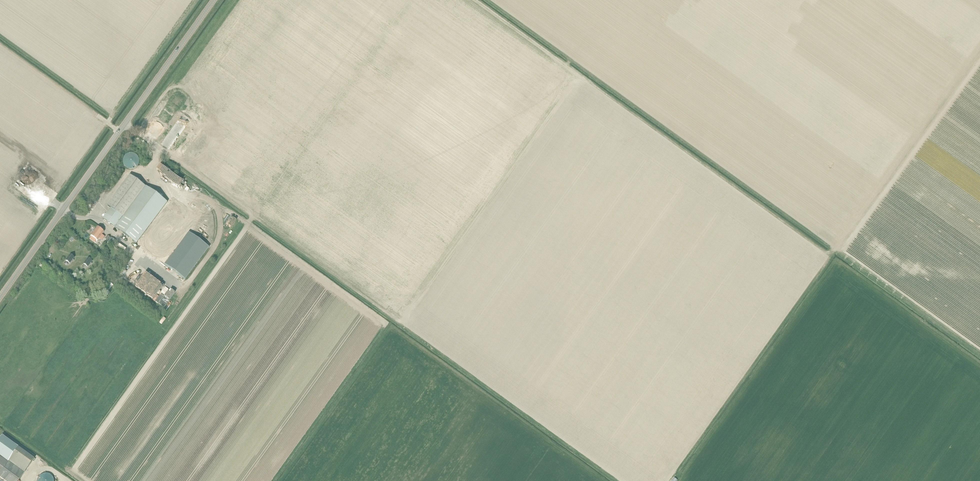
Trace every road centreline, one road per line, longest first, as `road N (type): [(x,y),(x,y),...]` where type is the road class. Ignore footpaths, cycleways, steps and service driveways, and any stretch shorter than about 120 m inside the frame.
road 1 (unclassified): [(0,297),(214,0)]

